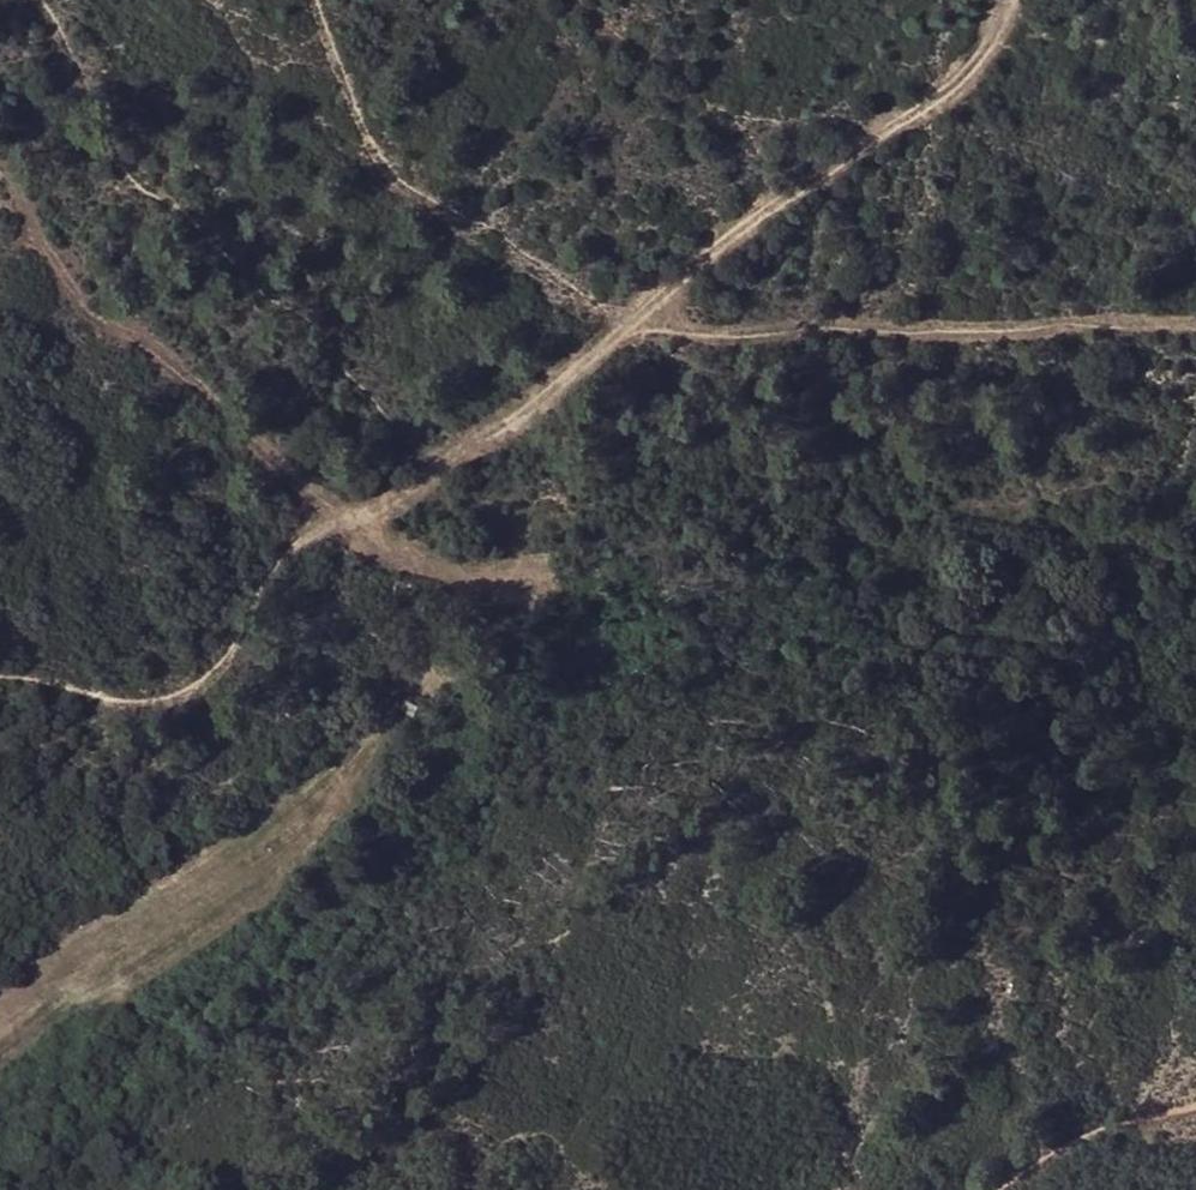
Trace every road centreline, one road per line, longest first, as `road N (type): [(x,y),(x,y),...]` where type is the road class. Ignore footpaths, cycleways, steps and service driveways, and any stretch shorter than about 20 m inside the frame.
road 1 (track): [(444,461),(650,325),(1195,328)]
road 2 (track): [(650,325),(735,237),(929,106),(987,56),(1018,0)]

